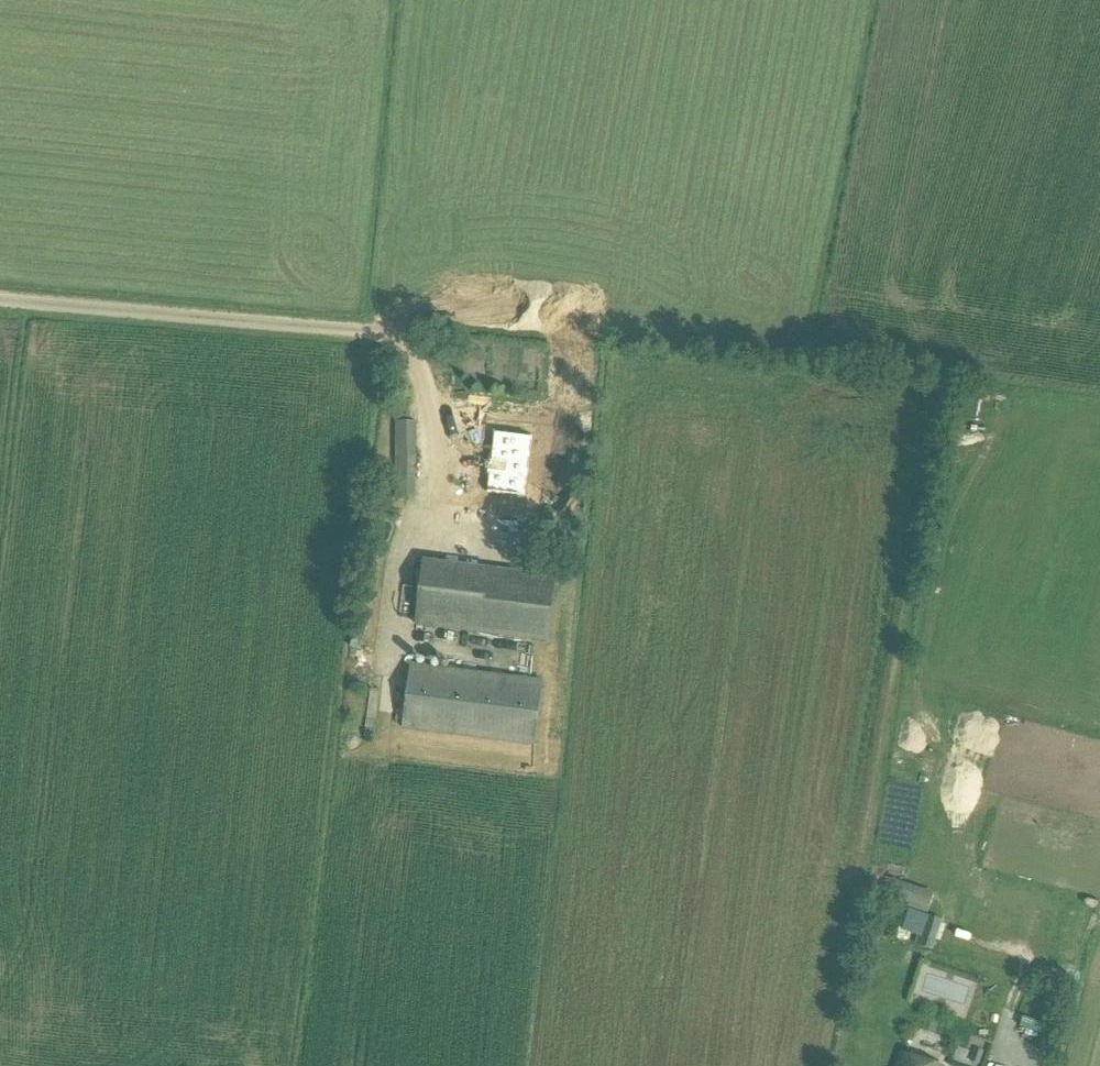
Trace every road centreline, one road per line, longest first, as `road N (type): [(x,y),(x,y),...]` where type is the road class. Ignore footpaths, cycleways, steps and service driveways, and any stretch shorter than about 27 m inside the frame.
road 1 (track): [(0,301),(367,331),(414,356),(427,387),(436,478),(401,560),(388,674)]

